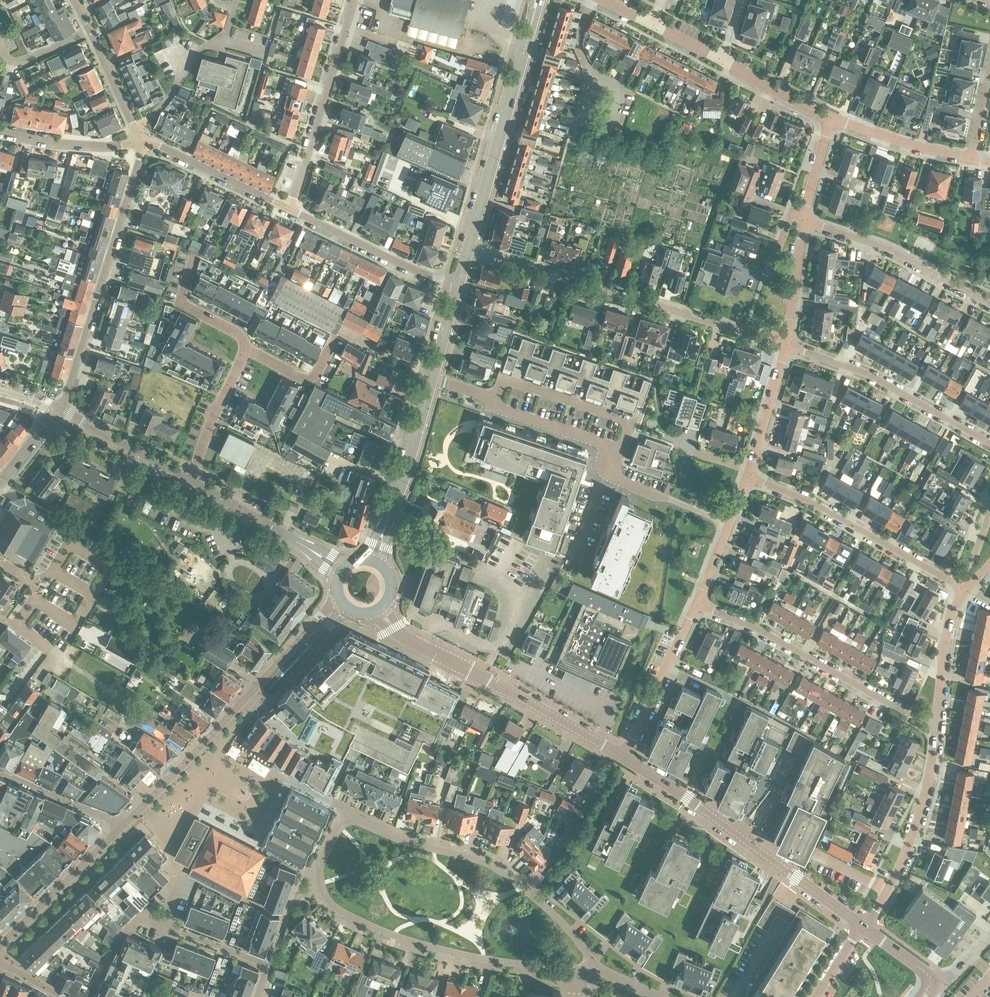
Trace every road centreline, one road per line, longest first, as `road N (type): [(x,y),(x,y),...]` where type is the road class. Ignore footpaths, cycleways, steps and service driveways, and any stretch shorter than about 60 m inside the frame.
road 1 (residential): [(350,822),(335,834),(322,872),(338,912),(486,961),(593,969)]
road 2 (residential): [(789,344),(468,249)]
road 3 (residential): [(593,969),(555,914),(496,867),(350,822)]
road 4 (tertiary): [(864,926),(624,758)]
road 5 (tertiary): [(373,559),(458,286)]
road 6 (residential): [(55,412),(65,401),(146,143)]
road 7 (tertiary): [(624,758),(425,649),(383,610)]
road 8 (residential): [(698,604),(907,712),(937,720)]
road 9 (tertiary): [(468,249),(537,0)]
road 10 (residential): [(966,590),(826,509),(747,476)]
road 11 (residential): [(90,996),(108,956),(138,920),(269,967)]
road 12 (residential): [(789,344),(848,365),(989,442)]
road 13 (residential): [(864,926),(916,828),(937,720)]
road 14 (residential): [(355,0),(291,209)]
road 15 (residential): [(989,303),(889,248),(805,220)]
road 16 (residential): [(291,209),(458,286)]
road 17 (tertiary): [(341,570),(192,482)]
road 18 (residential): [(624,758),(698,604)]
road 19 (residential): [(146,143),(291,209)]
road 20 (tertiary): [(192,482),(55,412)]
road 21 (residential): [(971,161),(831,119)]
road 22 (residential): [(192,482),(245,350)]
road 23 (residential): [(0,132),(57,144),(139,140)]
road 24 (residential): [(747,476),(789,344)]
road 25 (residential): [(698,604),(747,476)]
road 26 (residential): [(937,720),(947,630),(966,590)]
road 27 (residential): [(245,350),(235,331),(183,305),(195,255)]
road 28 (residential): [(226,35),(203,48),(136,128)]
road 29 (residential): [(789,344),(805,220)]
road 30 (residential): [(831,119),(723,63)]

